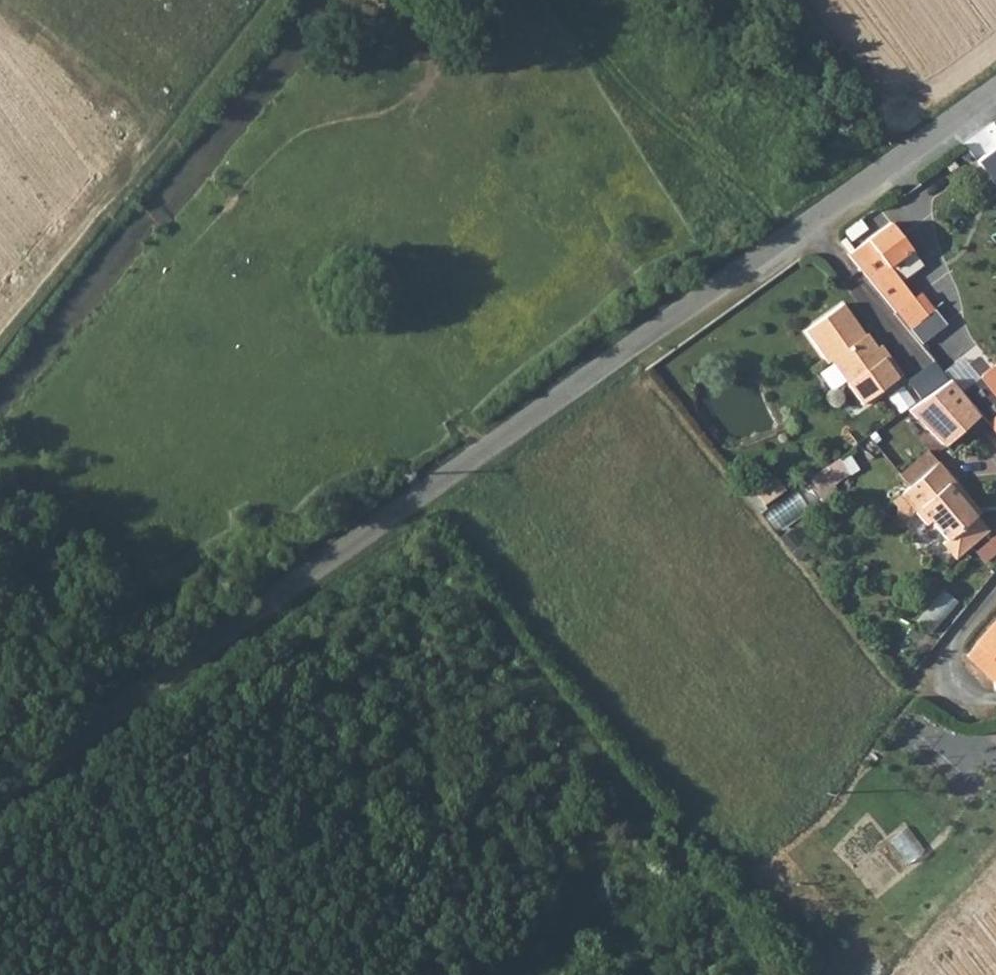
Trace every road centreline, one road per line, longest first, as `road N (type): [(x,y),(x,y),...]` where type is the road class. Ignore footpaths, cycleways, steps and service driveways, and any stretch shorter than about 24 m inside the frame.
road 1 (unclassified): [(995,91),(0,793)]
road 2 (track): [(0,317),(253,0)]
road 3 (residential): [(995,602),(818,813)]

